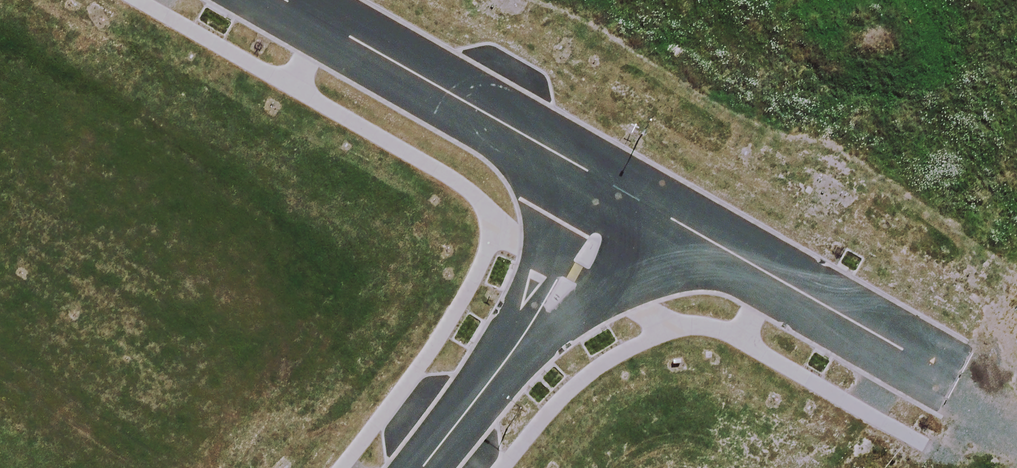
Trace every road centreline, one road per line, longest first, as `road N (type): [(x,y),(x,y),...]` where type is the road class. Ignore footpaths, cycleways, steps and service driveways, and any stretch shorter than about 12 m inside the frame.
road 1 (residential): [(294,0),(633,189)]
road 2 (residential): [(406,467),(633,189)]
road 3 (residential): [(633,189),(928,353)]

